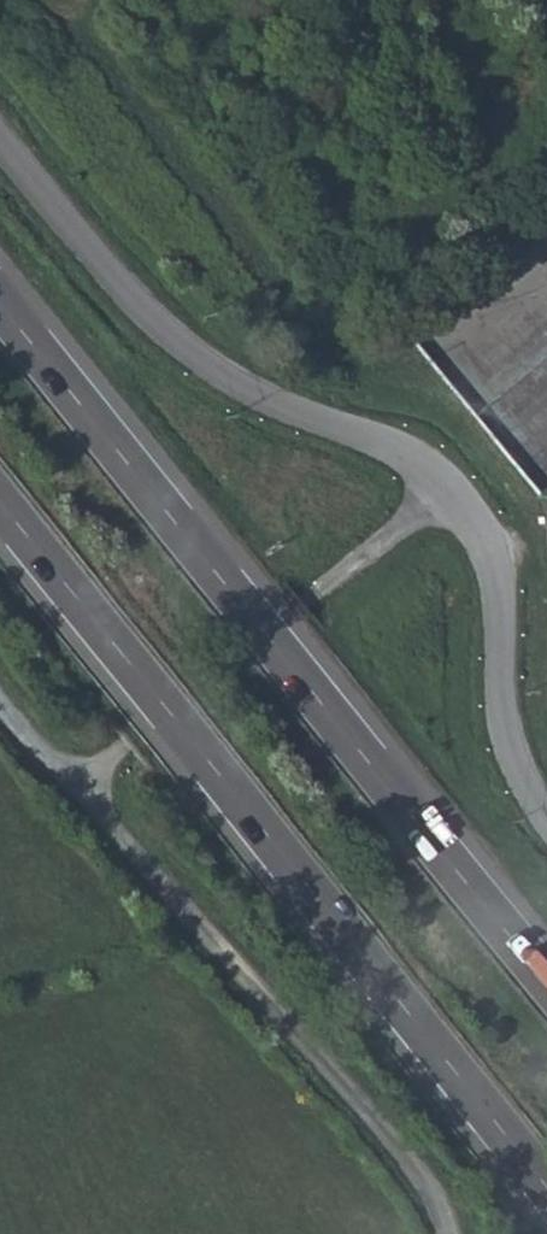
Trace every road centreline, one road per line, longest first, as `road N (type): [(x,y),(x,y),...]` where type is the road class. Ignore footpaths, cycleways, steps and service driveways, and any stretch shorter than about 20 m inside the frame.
road 1 (trunk): [(546,981),(0,295)]
road 2 (trunk): [(0,504),(546,1185)]
road 3 (unclassified): [(452,489),(397,445),(238,391),(108,272),(0,138)]
road 4 (unclassified): [(74,788),(414,1162),(447,1233)]
road 5 (unclassified): [(452,489),(74,788)]
road 6 (unclassified): [(546,817),(513,764),(500,699),(496,583),(480,526),(452,489)]

